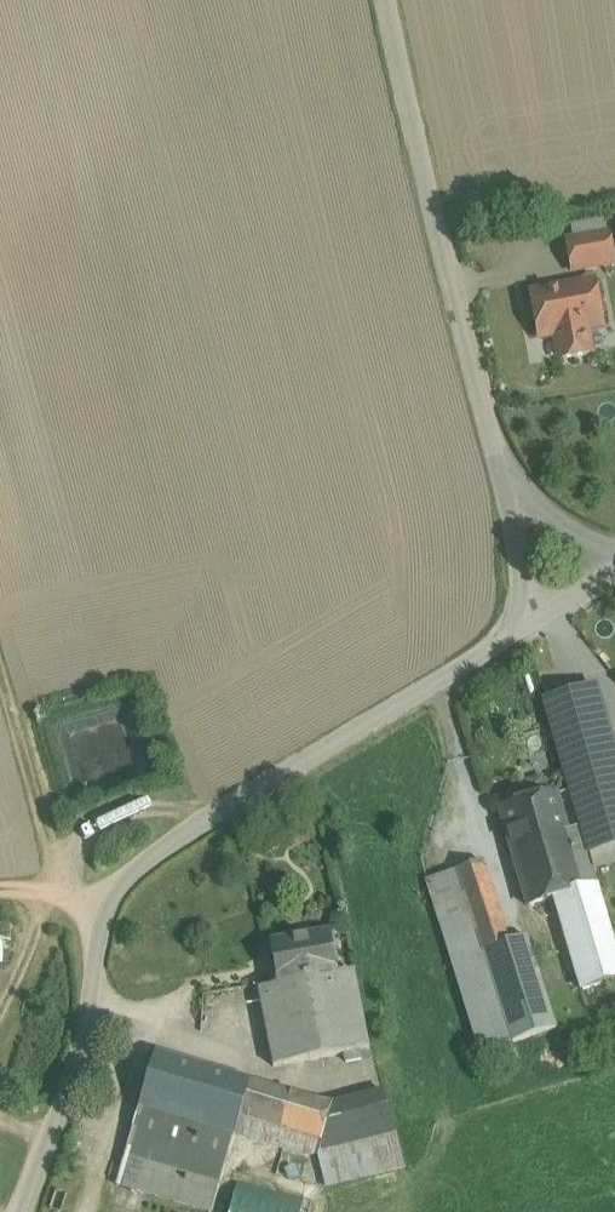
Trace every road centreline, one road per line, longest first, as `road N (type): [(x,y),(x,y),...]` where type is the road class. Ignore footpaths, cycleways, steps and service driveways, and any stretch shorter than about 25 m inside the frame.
road 1 (unclassified): [(520,632),(135,875),(105,941),(74,1074),(25,1211)]
road 2 (unclassified): [(387,0),(474,370),(519,496)]
road 3 (unclassified): [(519,496),(520,632)]

